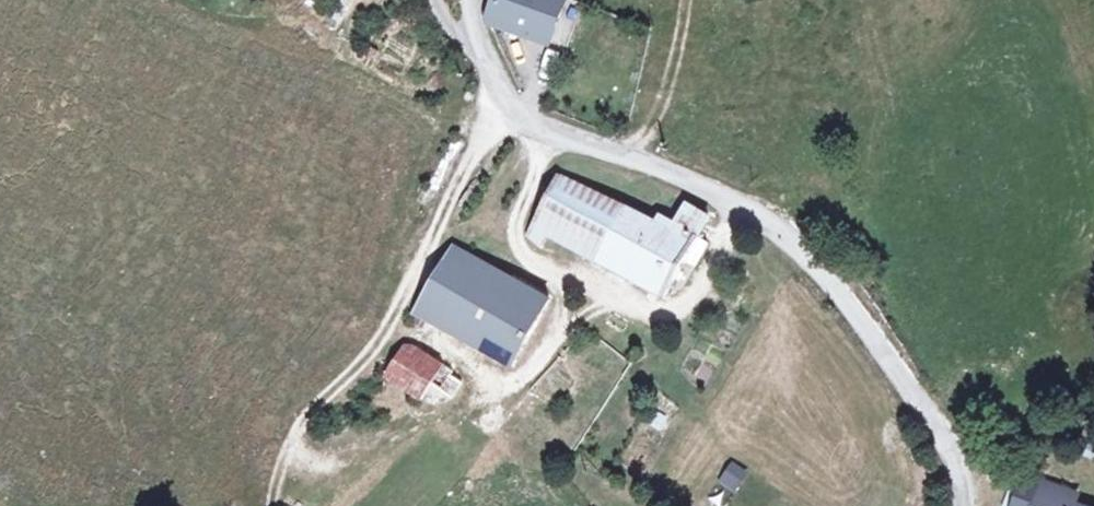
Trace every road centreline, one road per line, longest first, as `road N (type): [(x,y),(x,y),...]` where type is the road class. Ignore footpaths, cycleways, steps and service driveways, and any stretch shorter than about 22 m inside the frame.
road 1 (unclassified): [(469,0),(489,75),(522,119),(713,194),(807,255),(937,430),(964,505)]
road 2 (track): [(501,99),(399,309),(368,359),(295,438),(273,505)]
road 3 (track): [(633,162),(664,108),(688,0)]
road 4 (track): [(1093,418),(1013,437),(951,464)]

